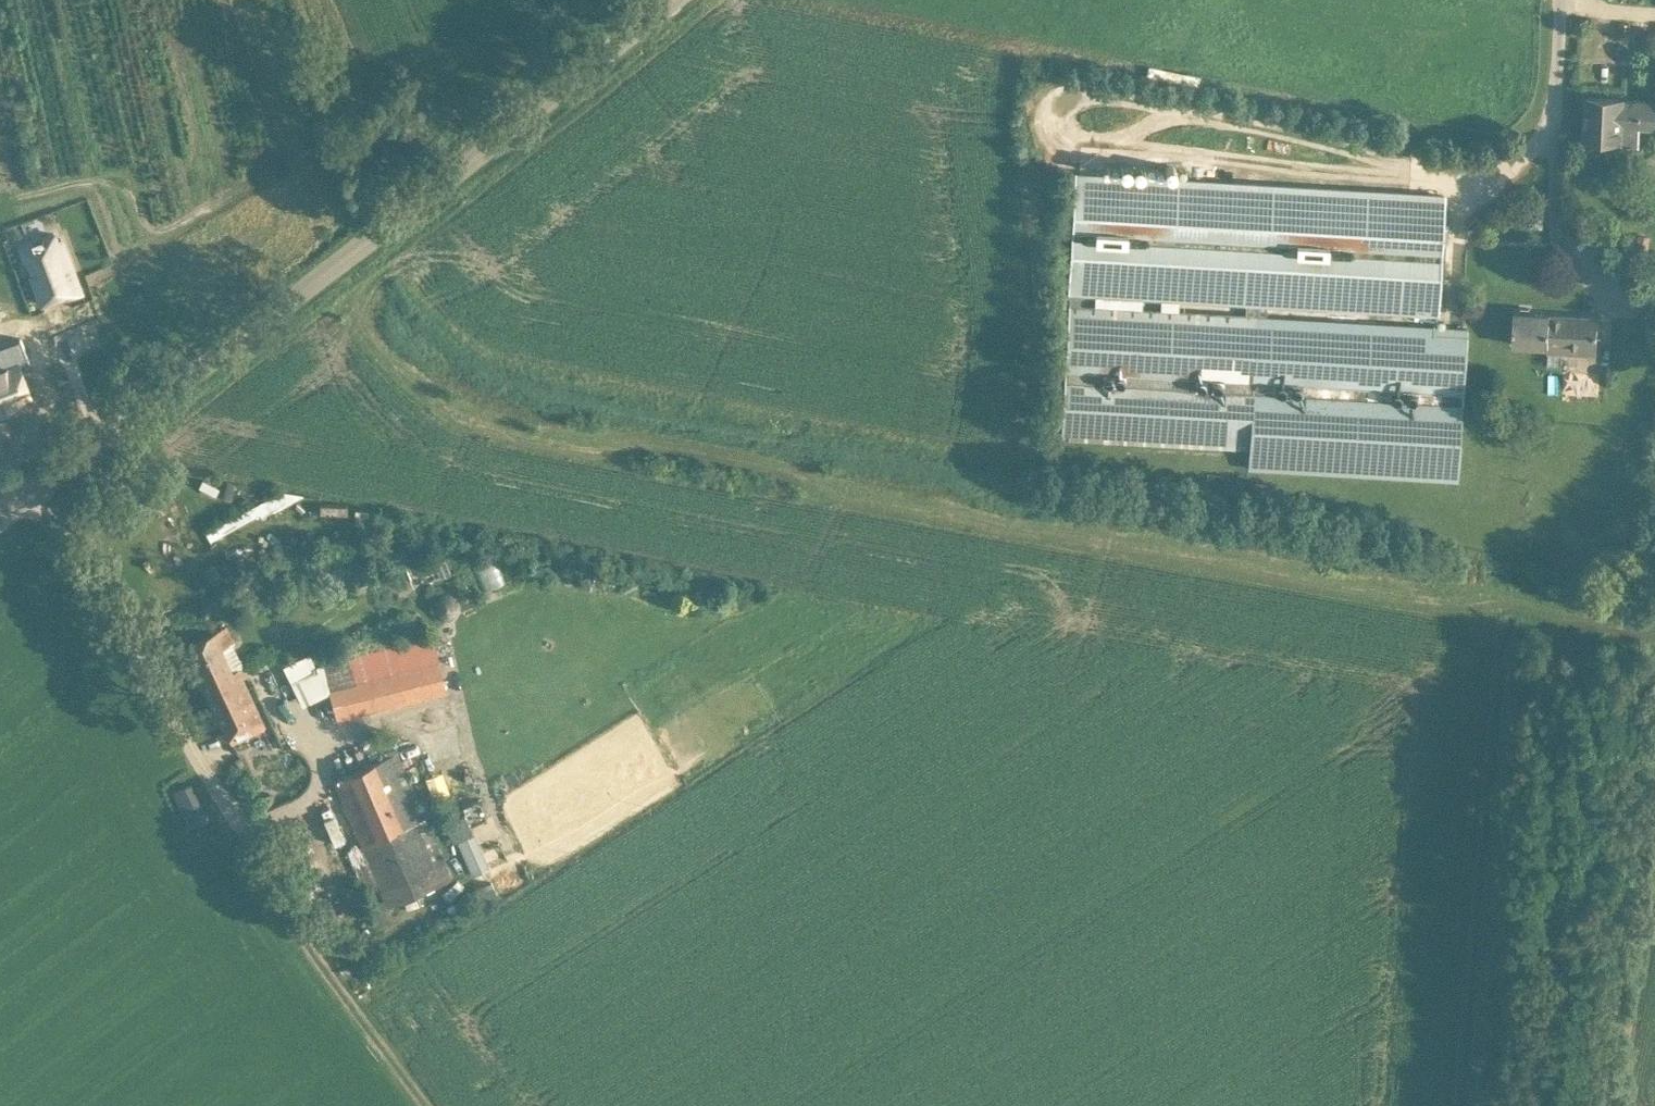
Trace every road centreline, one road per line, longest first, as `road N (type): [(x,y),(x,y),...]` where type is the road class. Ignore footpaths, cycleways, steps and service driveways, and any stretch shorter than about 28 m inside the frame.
road 1 (unclassified): [(0,521),(672,0)]
road 2 (track): [(37,494),(308,944),(425,1105)]
road 3 (unclassified): [(1558,241),(1561,0)]
road 4 (track): [(1654,638),(1534,610)]

